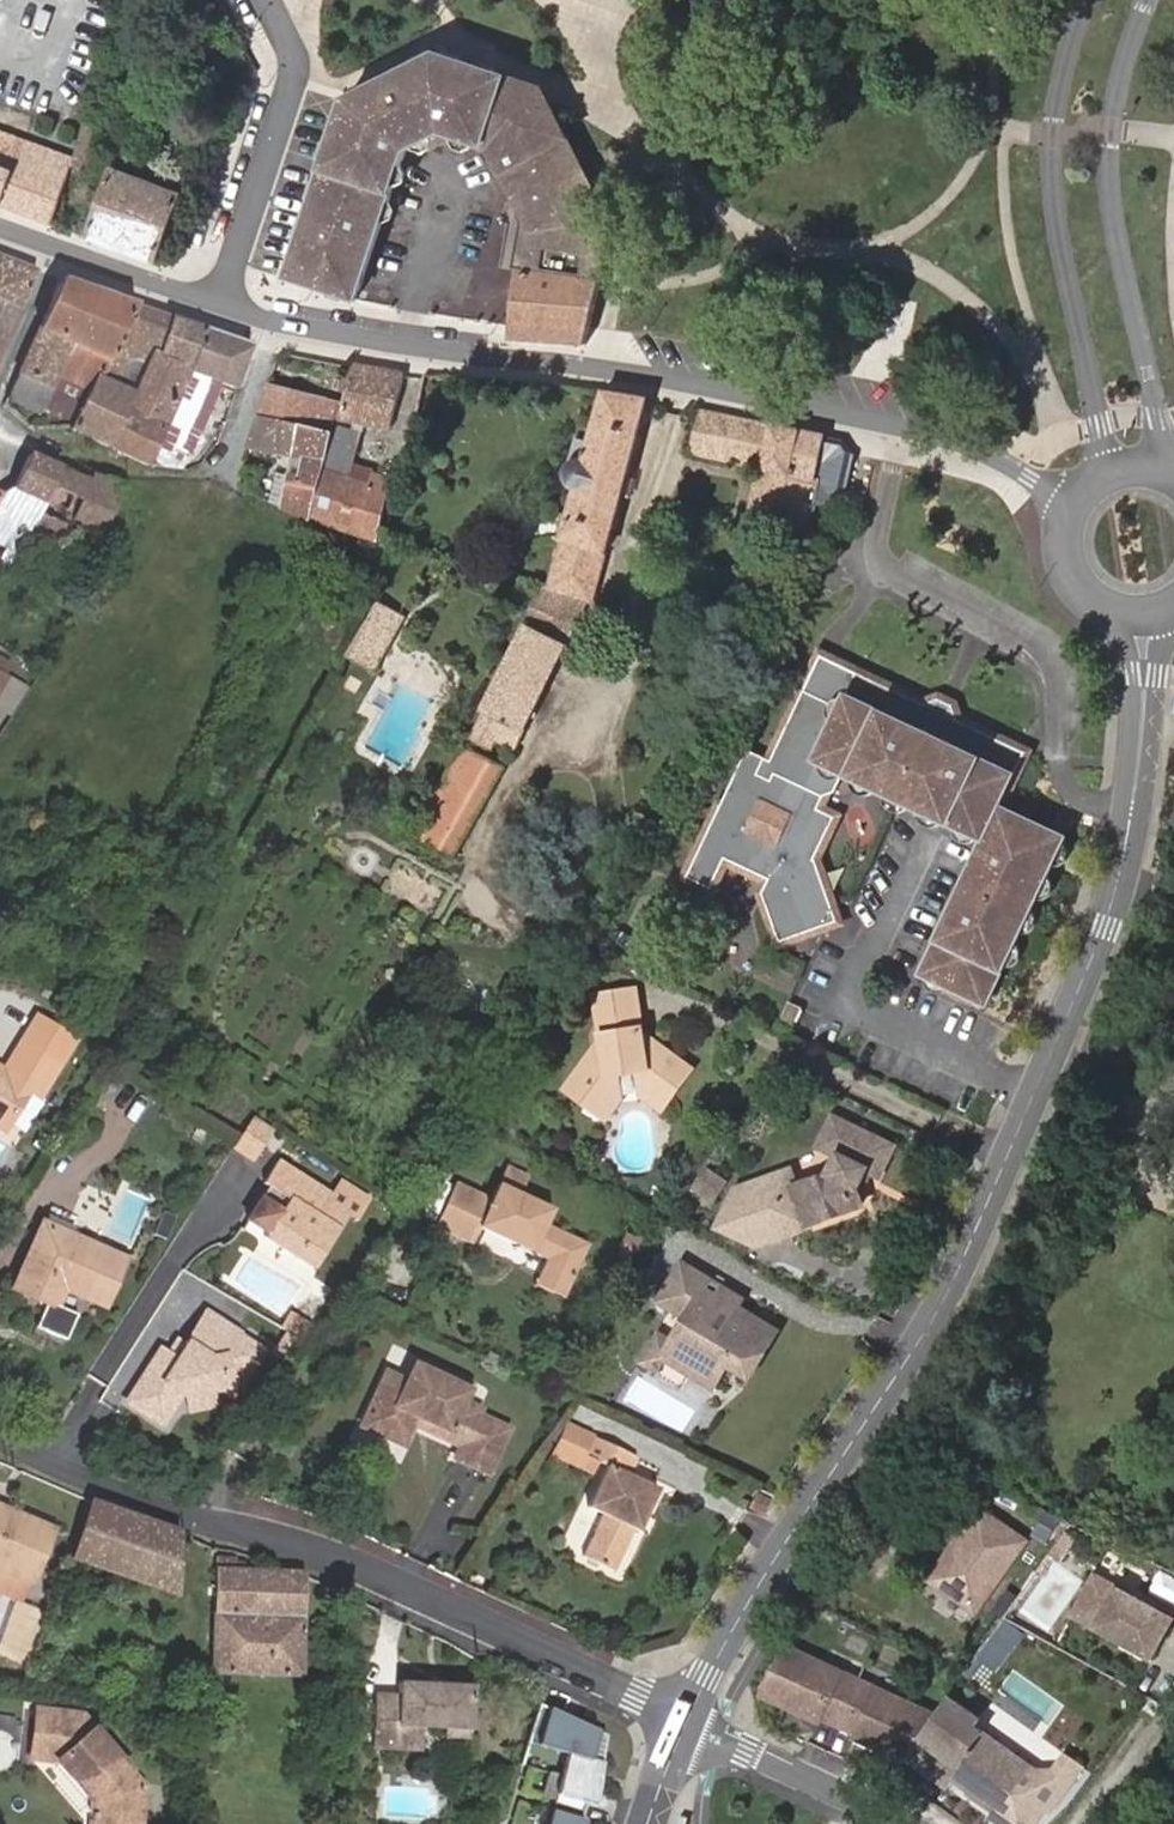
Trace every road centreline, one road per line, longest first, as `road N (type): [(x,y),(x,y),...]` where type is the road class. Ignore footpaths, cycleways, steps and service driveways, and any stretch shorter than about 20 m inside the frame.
road 1 (residential): [(689,1718),(752,1597),(944,1300),(1105,932),(1134,812),(1143,623)]
road 2 (tertiary): [(0,230),(278,323),(602,368),(904,427),(993,456),(1069,515)]
road 3 (residential): [(689,1718),(312,1555),(182,1513),(0,1436)]
road 4 (residential): [(1090,0),(1051,132),(1062,250),(1104,473)]
road 5 (residential): [(1160,463),(1159,415),(1114,228),(1107,166),(1121,77),(1148,0)]
road 6 (residential): [(689,1718),(903,1823)]
road 7 (tertiary): [(1069,515),(1064,540),(1079,588),(1096,606),(1143,623)]

